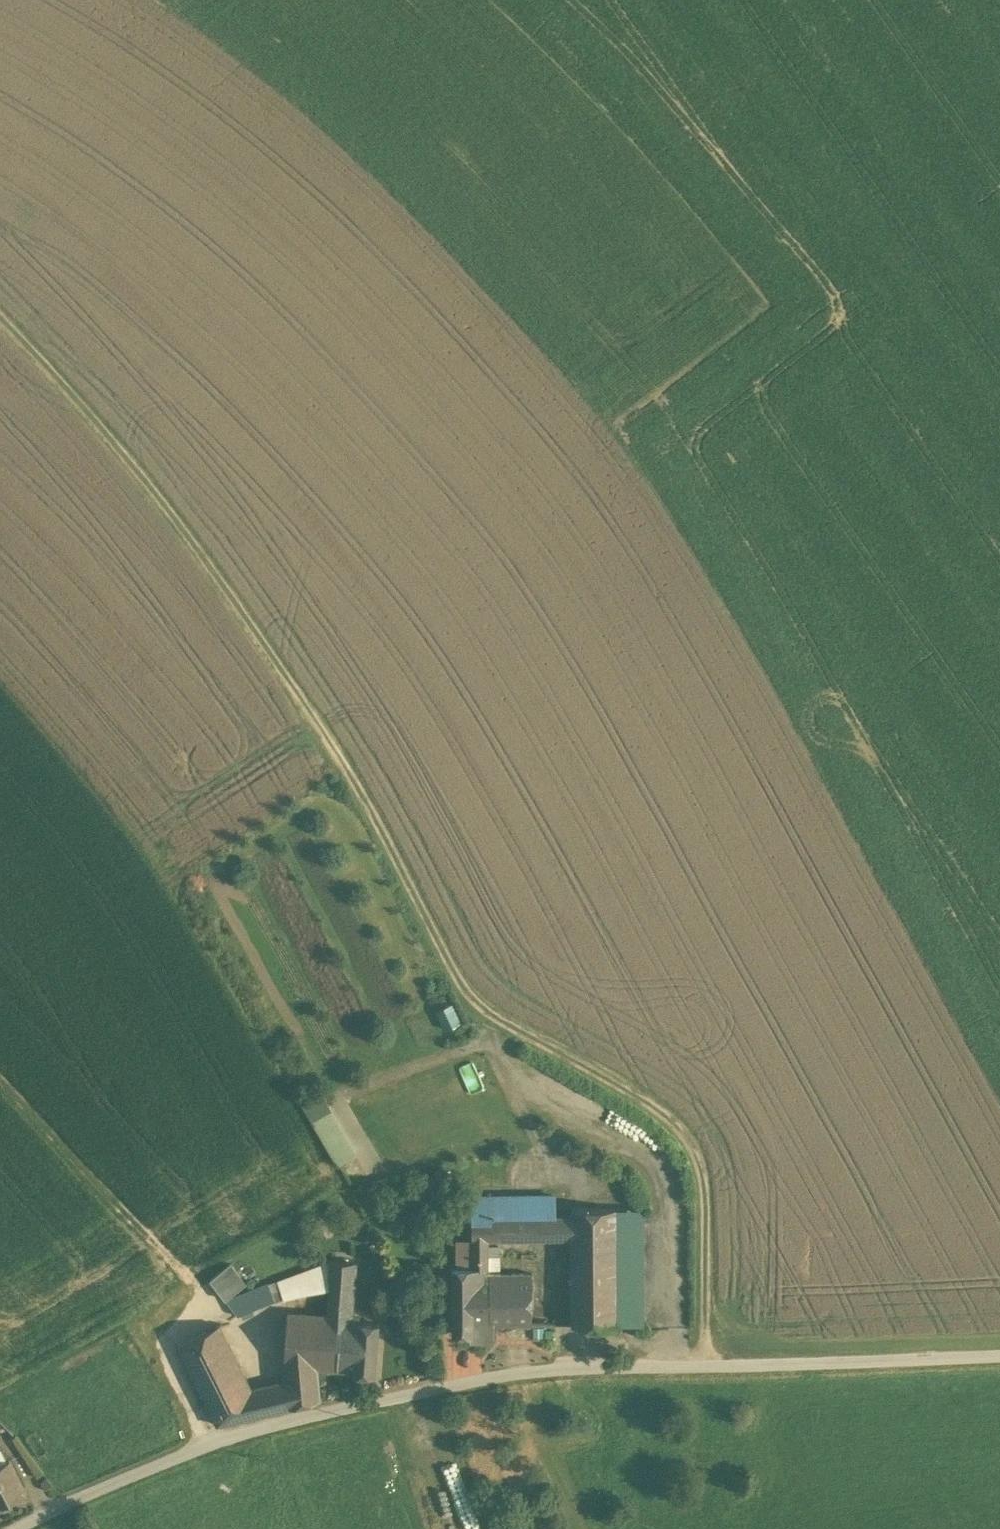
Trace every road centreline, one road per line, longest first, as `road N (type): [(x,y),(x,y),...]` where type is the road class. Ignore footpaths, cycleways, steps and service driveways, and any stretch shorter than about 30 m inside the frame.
road 1 (track): [(707,1365),(705,1183),(681,1127),(487,1010),(463,985),(339,755),(220,574),(0,315)]
road 2 (unclassified): [(999,1356),(564,1371),(203,1443),(16,1528)]
road 3 (track): [(207,1298),(0,1077)]

